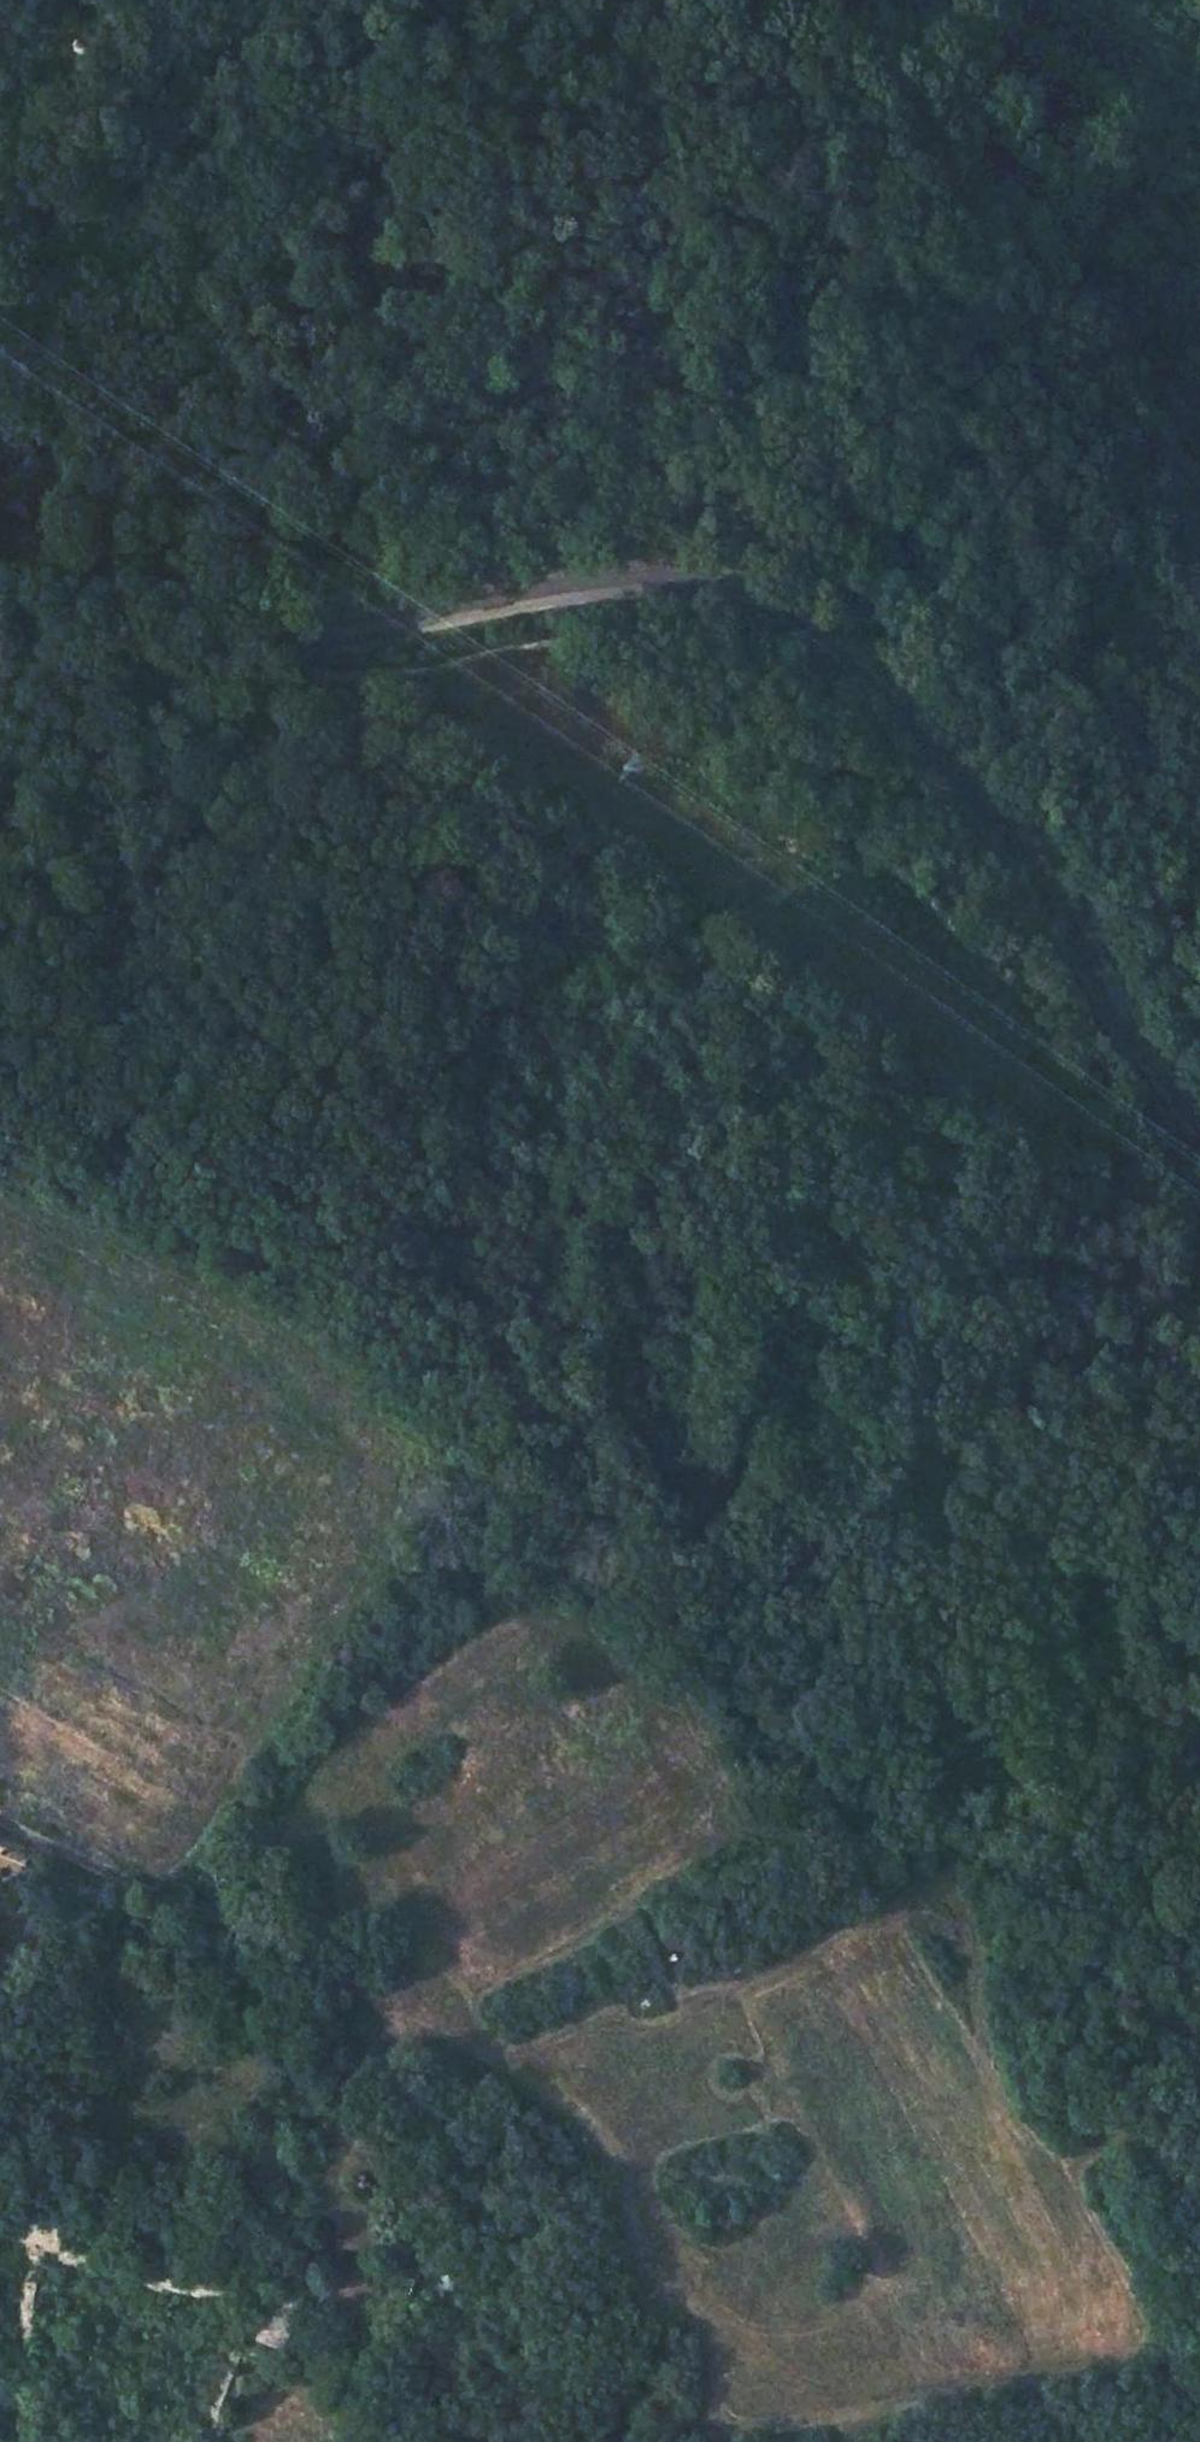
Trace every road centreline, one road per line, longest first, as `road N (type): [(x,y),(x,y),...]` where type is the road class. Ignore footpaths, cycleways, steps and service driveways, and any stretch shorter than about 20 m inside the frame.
road 1 (tertiary): [(0,684),(337,633),(496,600),(686,586),(852,659),(907,714),(999,816),(1199,1120)]
road 2 (track): [(0,1819),(363,1989),(542,2090),(605,2142),(702,2287),(844,2441)]
road 3 (track): [(605,2142),(621,2220),(664,2343),(626,2441)]

